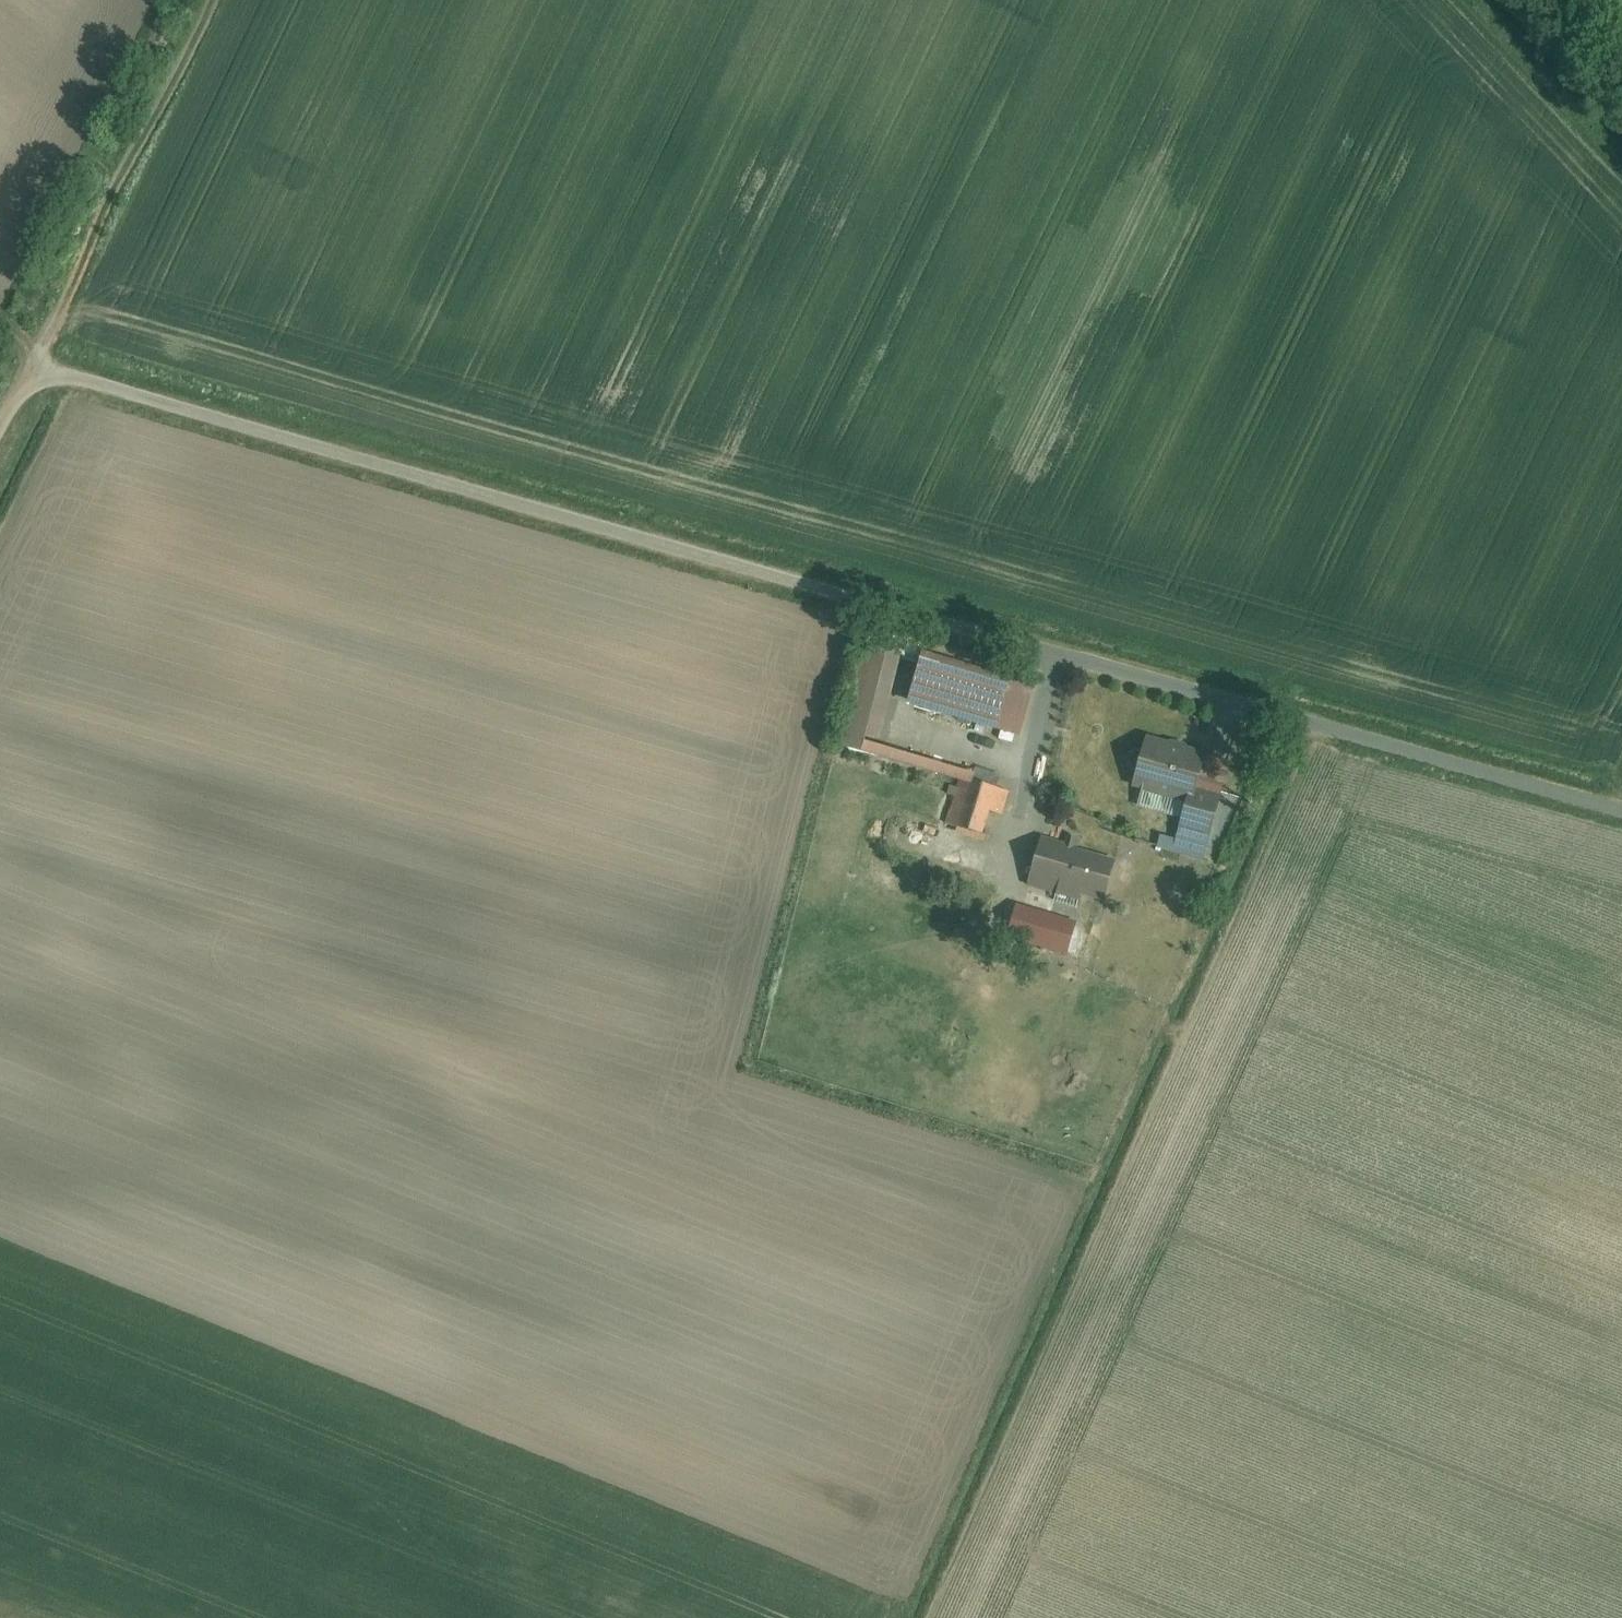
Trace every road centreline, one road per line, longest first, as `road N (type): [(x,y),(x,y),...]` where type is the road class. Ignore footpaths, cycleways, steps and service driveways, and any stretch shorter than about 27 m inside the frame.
road 1 (unclassified): [(0,428),(17,393),(62,377),(1621,816)]

